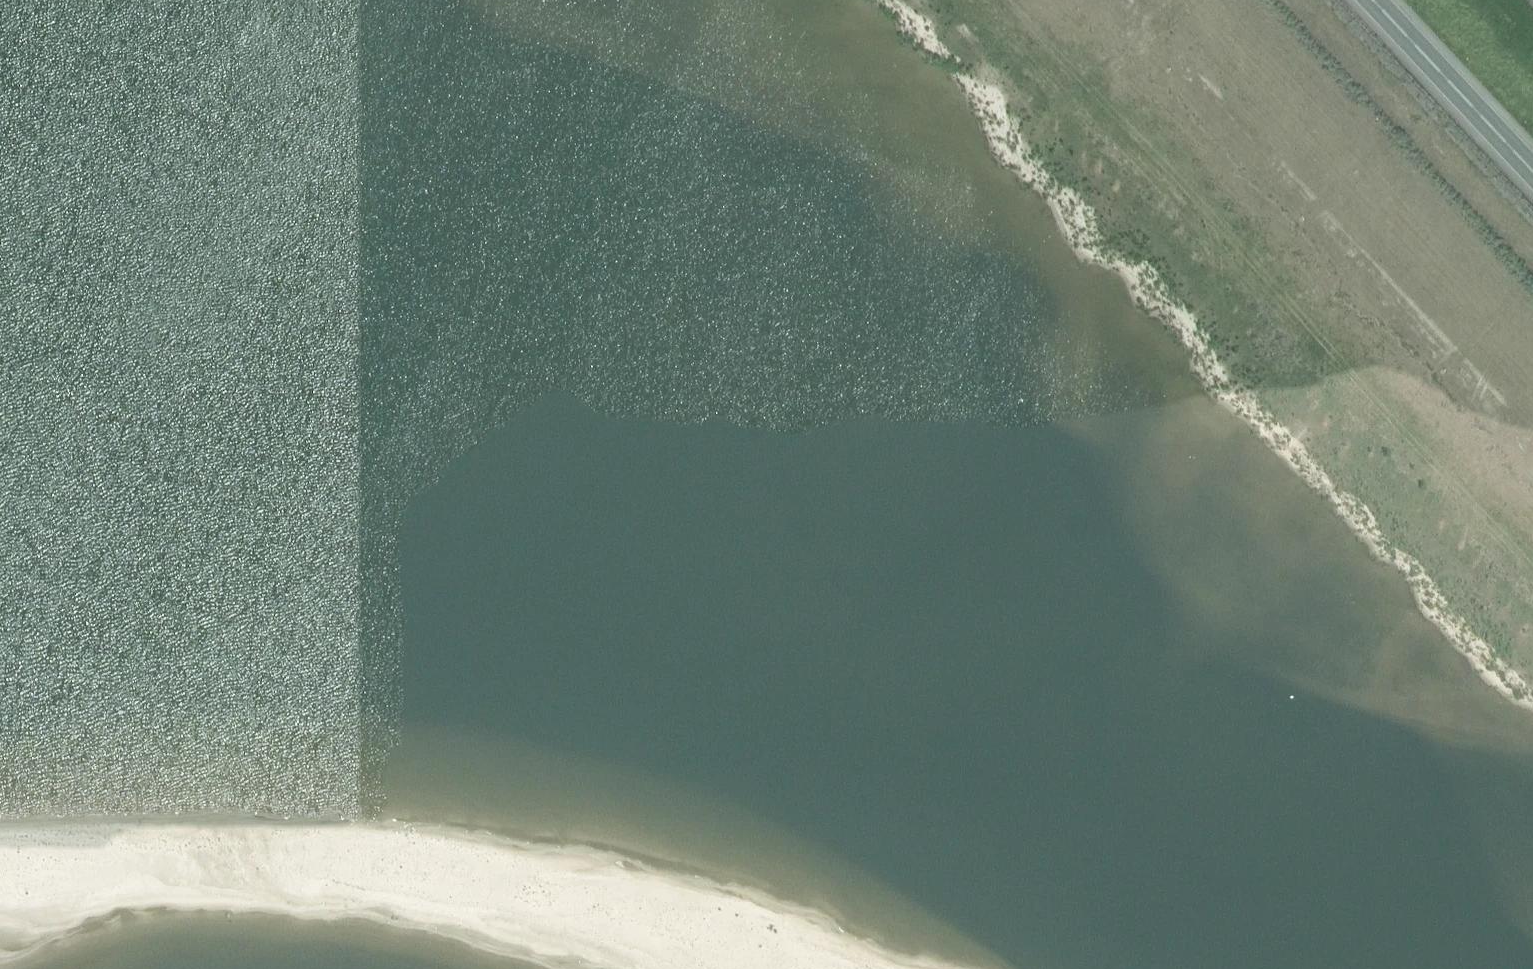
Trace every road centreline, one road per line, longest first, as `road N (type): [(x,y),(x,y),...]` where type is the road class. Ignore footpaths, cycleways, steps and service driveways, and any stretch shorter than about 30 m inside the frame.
road 1 (trunk): [(1532,168),(1376,0)]

